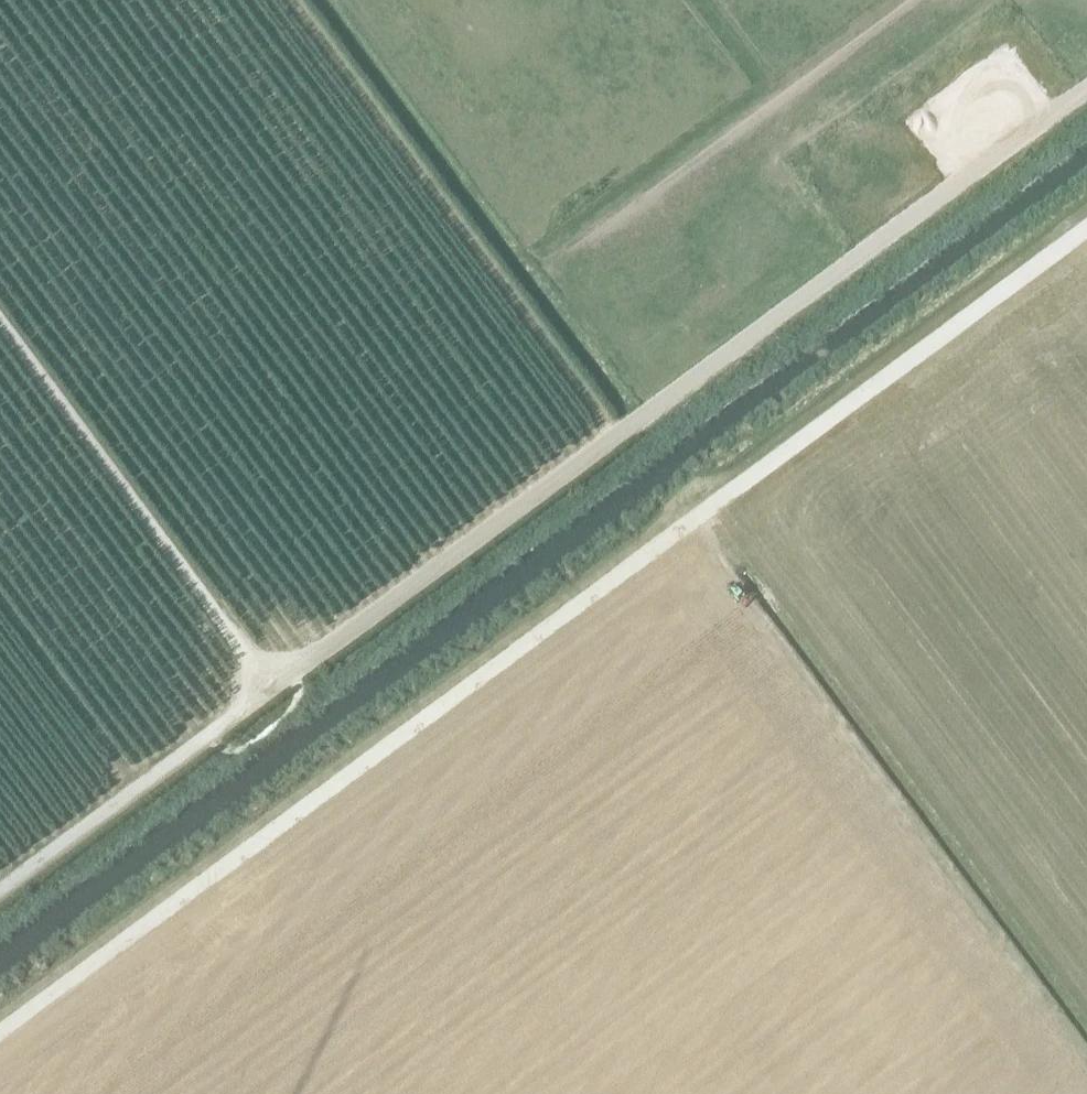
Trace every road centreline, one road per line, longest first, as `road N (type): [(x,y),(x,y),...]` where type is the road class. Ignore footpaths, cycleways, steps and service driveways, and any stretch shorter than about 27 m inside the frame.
road 1 (track): [(1086,85),(0,874)]
road 2 (track): [(265,675),(0,316)]

